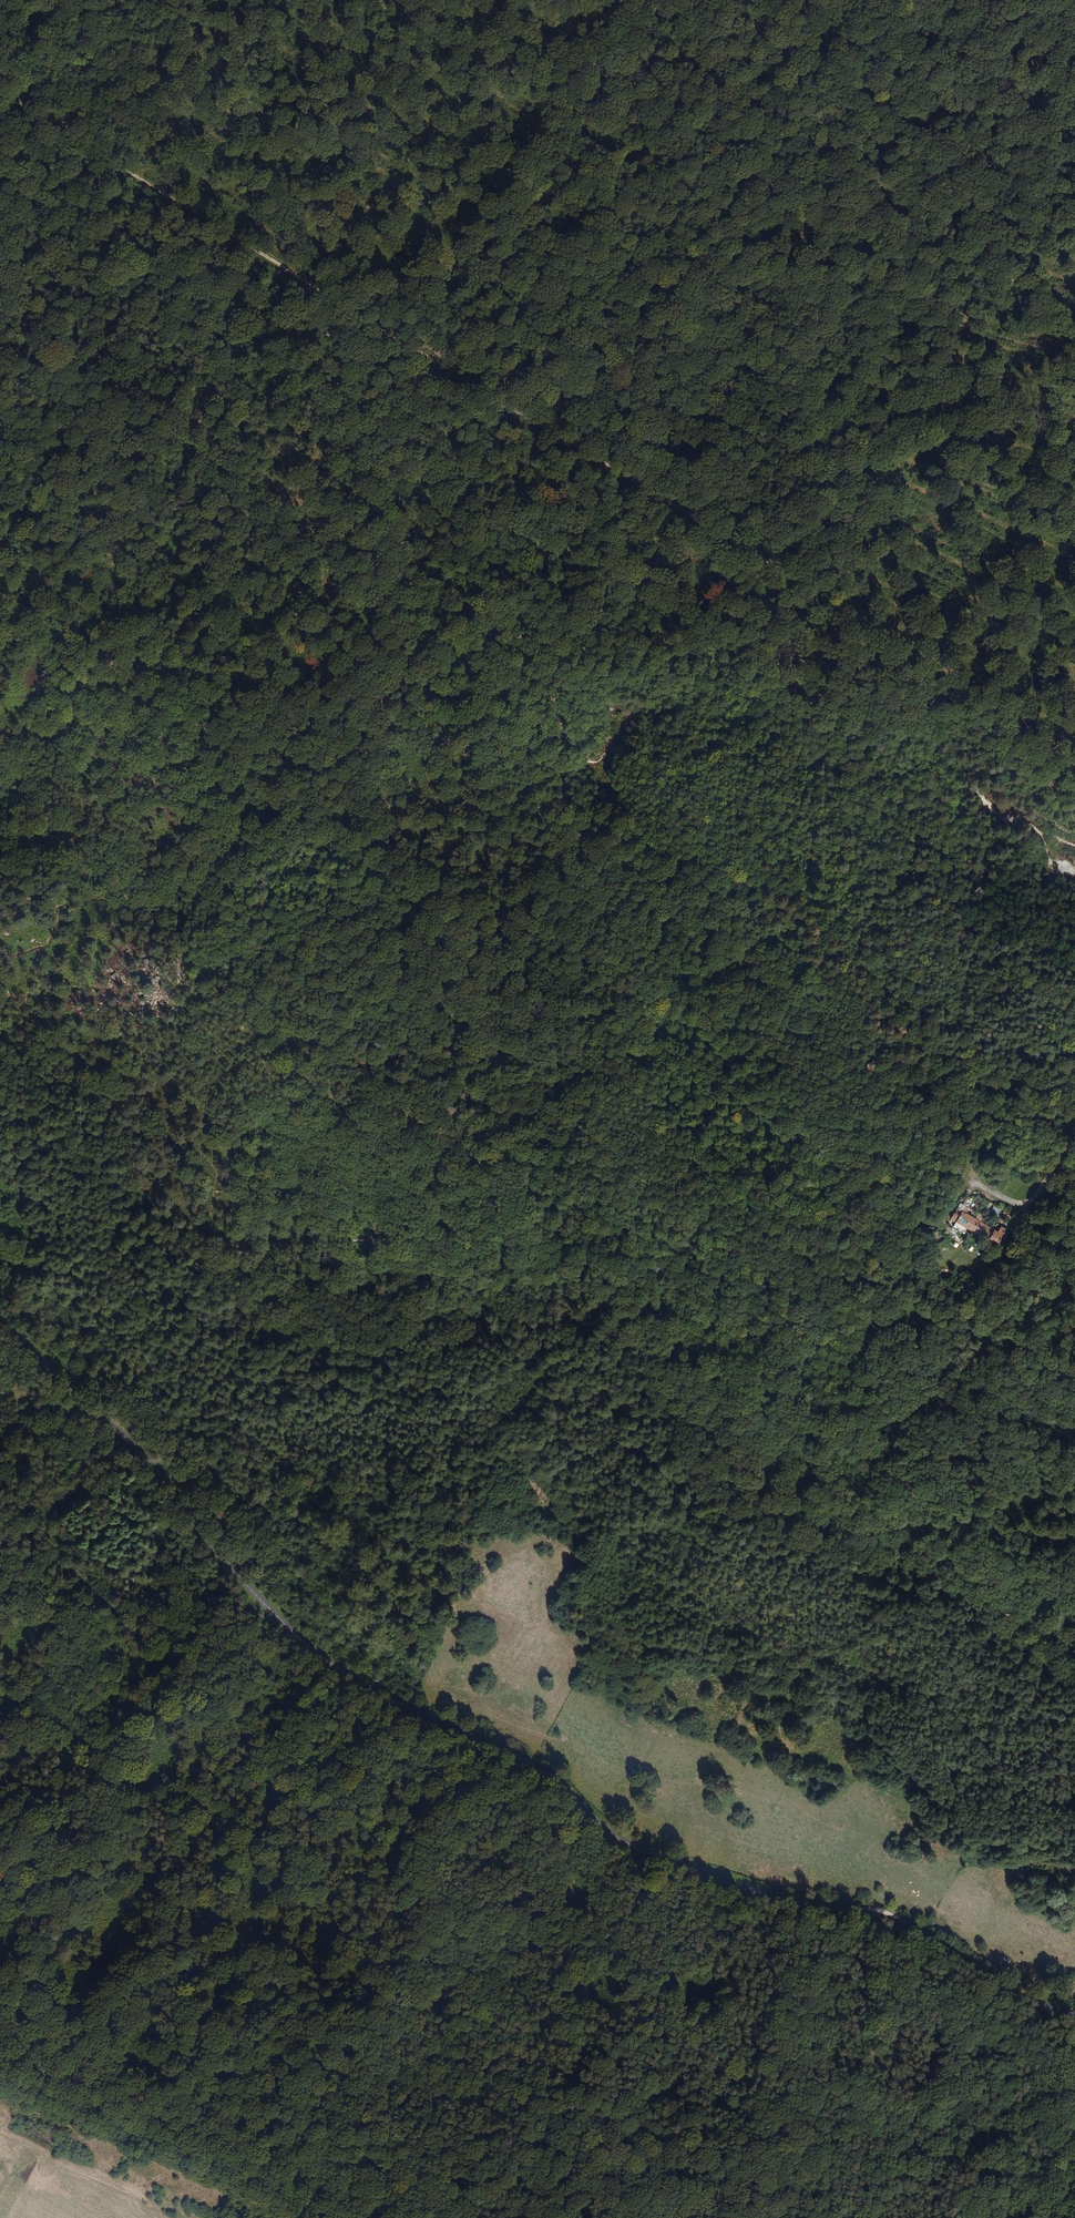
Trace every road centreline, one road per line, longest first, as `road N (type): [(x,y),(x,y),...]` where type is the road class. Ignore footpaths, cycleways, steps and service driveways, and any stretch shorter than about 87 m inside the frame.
road 1 (secondary): [(1074,2011),(1016,1994),(895,1919),(811,1904),(627,1843),(519,1758),(332,1665),(245,1583),(133,1444),(0,1320)]
road 2 (track): [(15,102),(1074,744)]
road 3 (track): [(1038,1359),(1000,1274),(1074,1137)]

